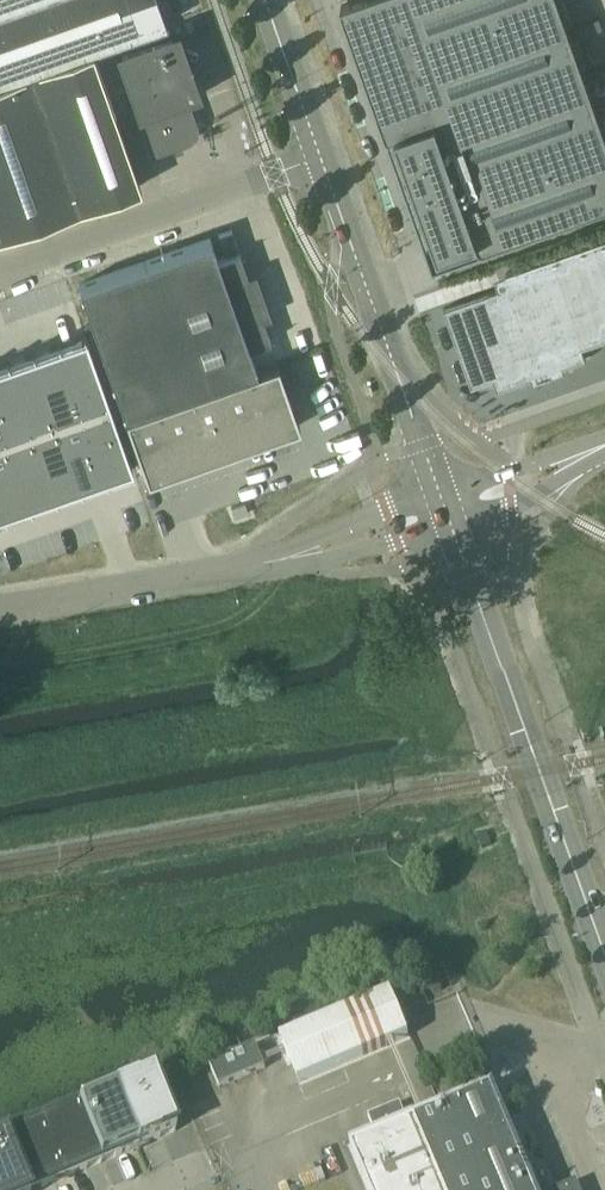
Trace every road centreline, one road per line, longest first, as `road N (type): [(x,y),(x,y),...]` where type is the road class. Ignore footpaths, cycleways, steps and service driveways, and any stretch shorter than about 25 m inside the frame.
road 1 (unclassified): [(604,950),(444,511)]
road 2 (unclassified): [(444,511),(284,558),(0,608)]
road 3 (unclassified): [(444,511),(321,157)]
road 4 (unclassified): [(0,270),(321,157)]
road 5 (unclassified): [(444,511),(604,447)]
road 6 (unclassified): [(321,157),(266,0)]

